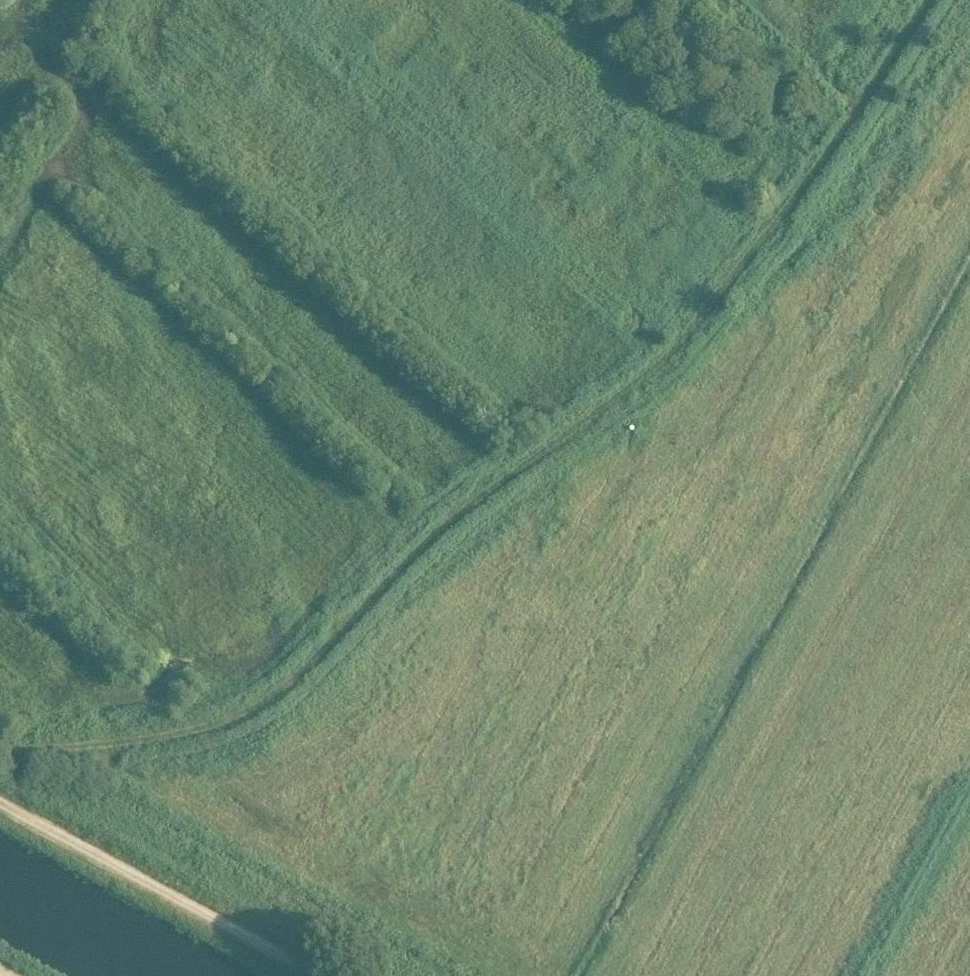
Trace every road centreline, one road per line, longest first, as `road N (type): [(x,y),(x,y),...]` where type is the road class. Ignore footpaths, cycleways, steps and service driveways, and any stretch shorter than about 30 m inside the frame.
road 1 (track): [(938,0),(866,111),(683,349),(636,393),(471,510),(288,690),(243,719),(169,742),(0,749)]
road 2 (track): [(0,806),(313,975)]

